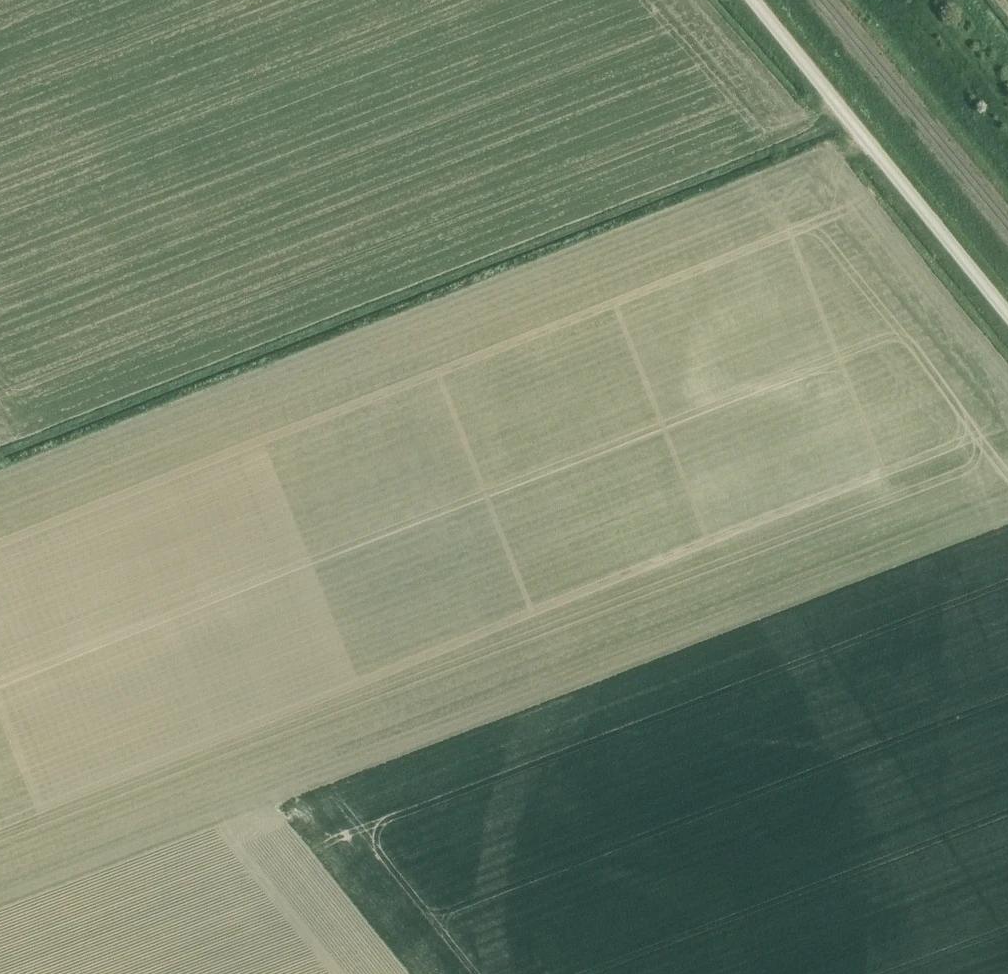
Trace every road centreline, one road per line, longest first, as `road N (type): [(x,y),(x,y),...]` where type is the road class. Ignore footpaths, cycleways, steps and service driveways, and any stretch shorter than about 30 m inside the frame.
road 1 (unclassified): [(1007,314),(753,0)]

